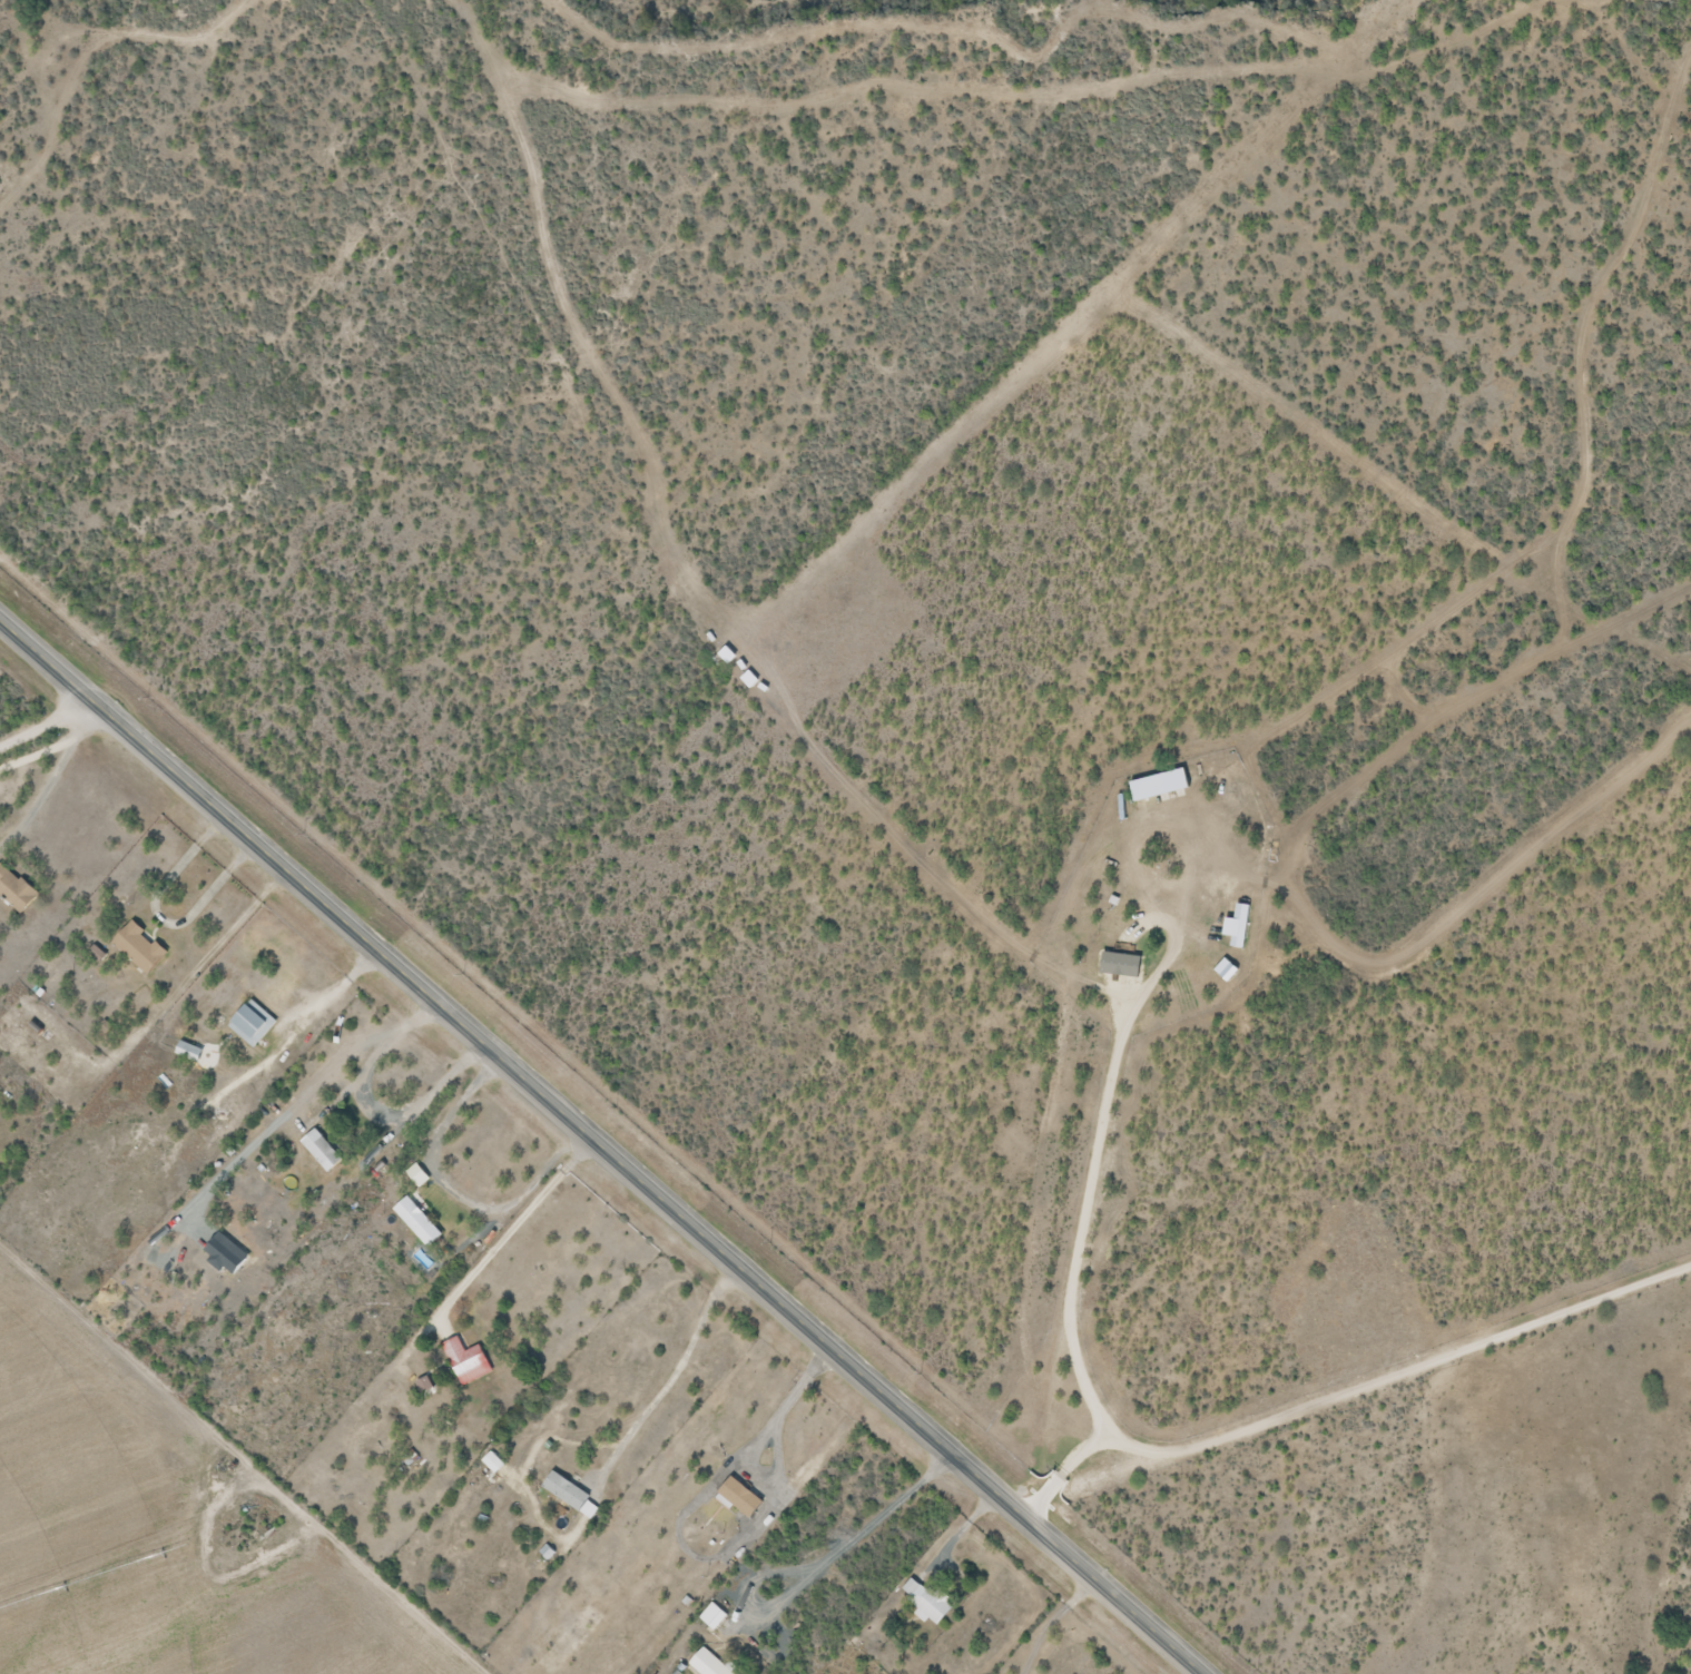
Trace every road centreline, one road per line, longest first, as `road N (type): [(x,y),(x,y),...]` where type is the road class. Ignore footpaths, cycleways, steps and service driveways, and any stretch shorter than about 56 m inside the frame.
road 1 (residential): [(1028,1515),(1059,1406),(1141,983),(1161,955),(1281,886),(1506,637),(1554,567),(1591,467),(1595,429),(1584,376),(1590,316),(1649,210),(1690,58)]
road 2 (trunk): [(0,614),(1209,1673)]
road 3 (residential): [(0,831),(89,800),(160,755)]

